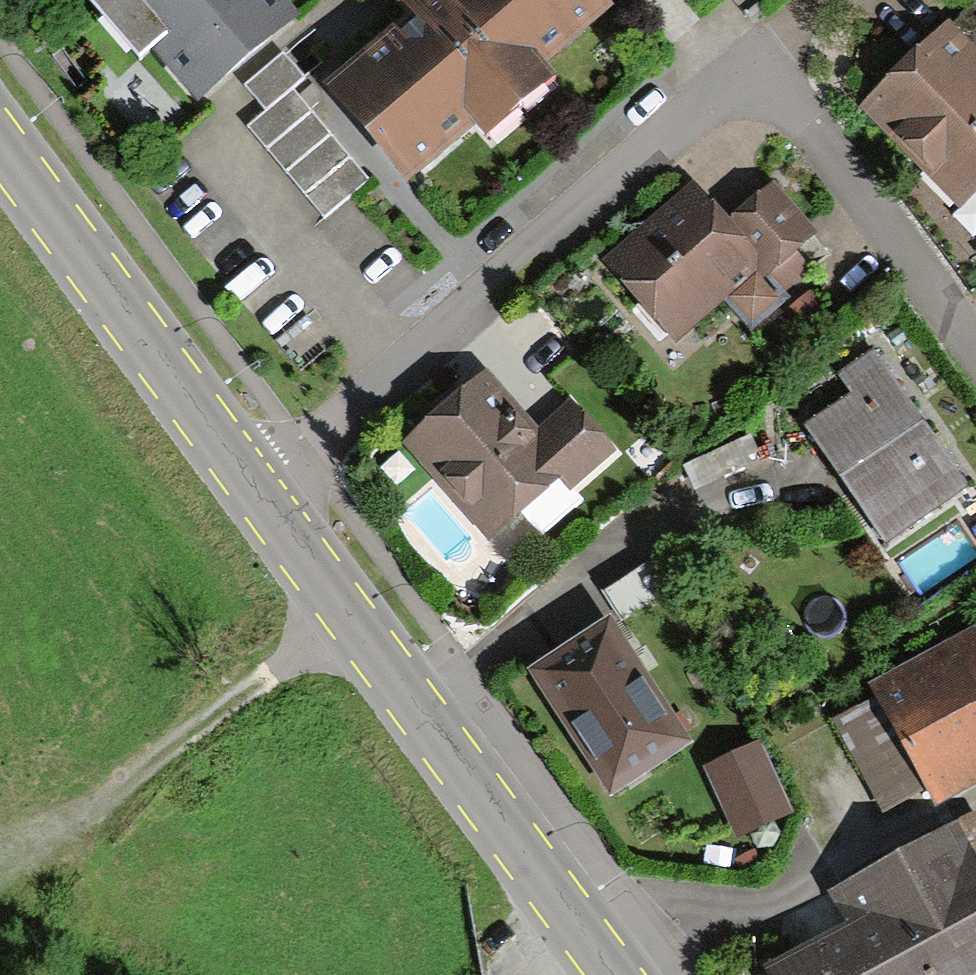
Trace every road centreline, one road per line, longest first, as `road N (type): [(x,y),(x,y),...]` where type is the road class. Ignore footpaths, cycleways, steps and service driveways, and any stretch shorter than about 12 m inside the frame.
road 1 (residential): [(251,484),(746,68),(975,360)]
road 2 (primary): [(251,484),(615,974)]
road 3 (track): [(347,612),(114,801),(0,872)]
road 4 (primary): [(0,145),(251,484)]

